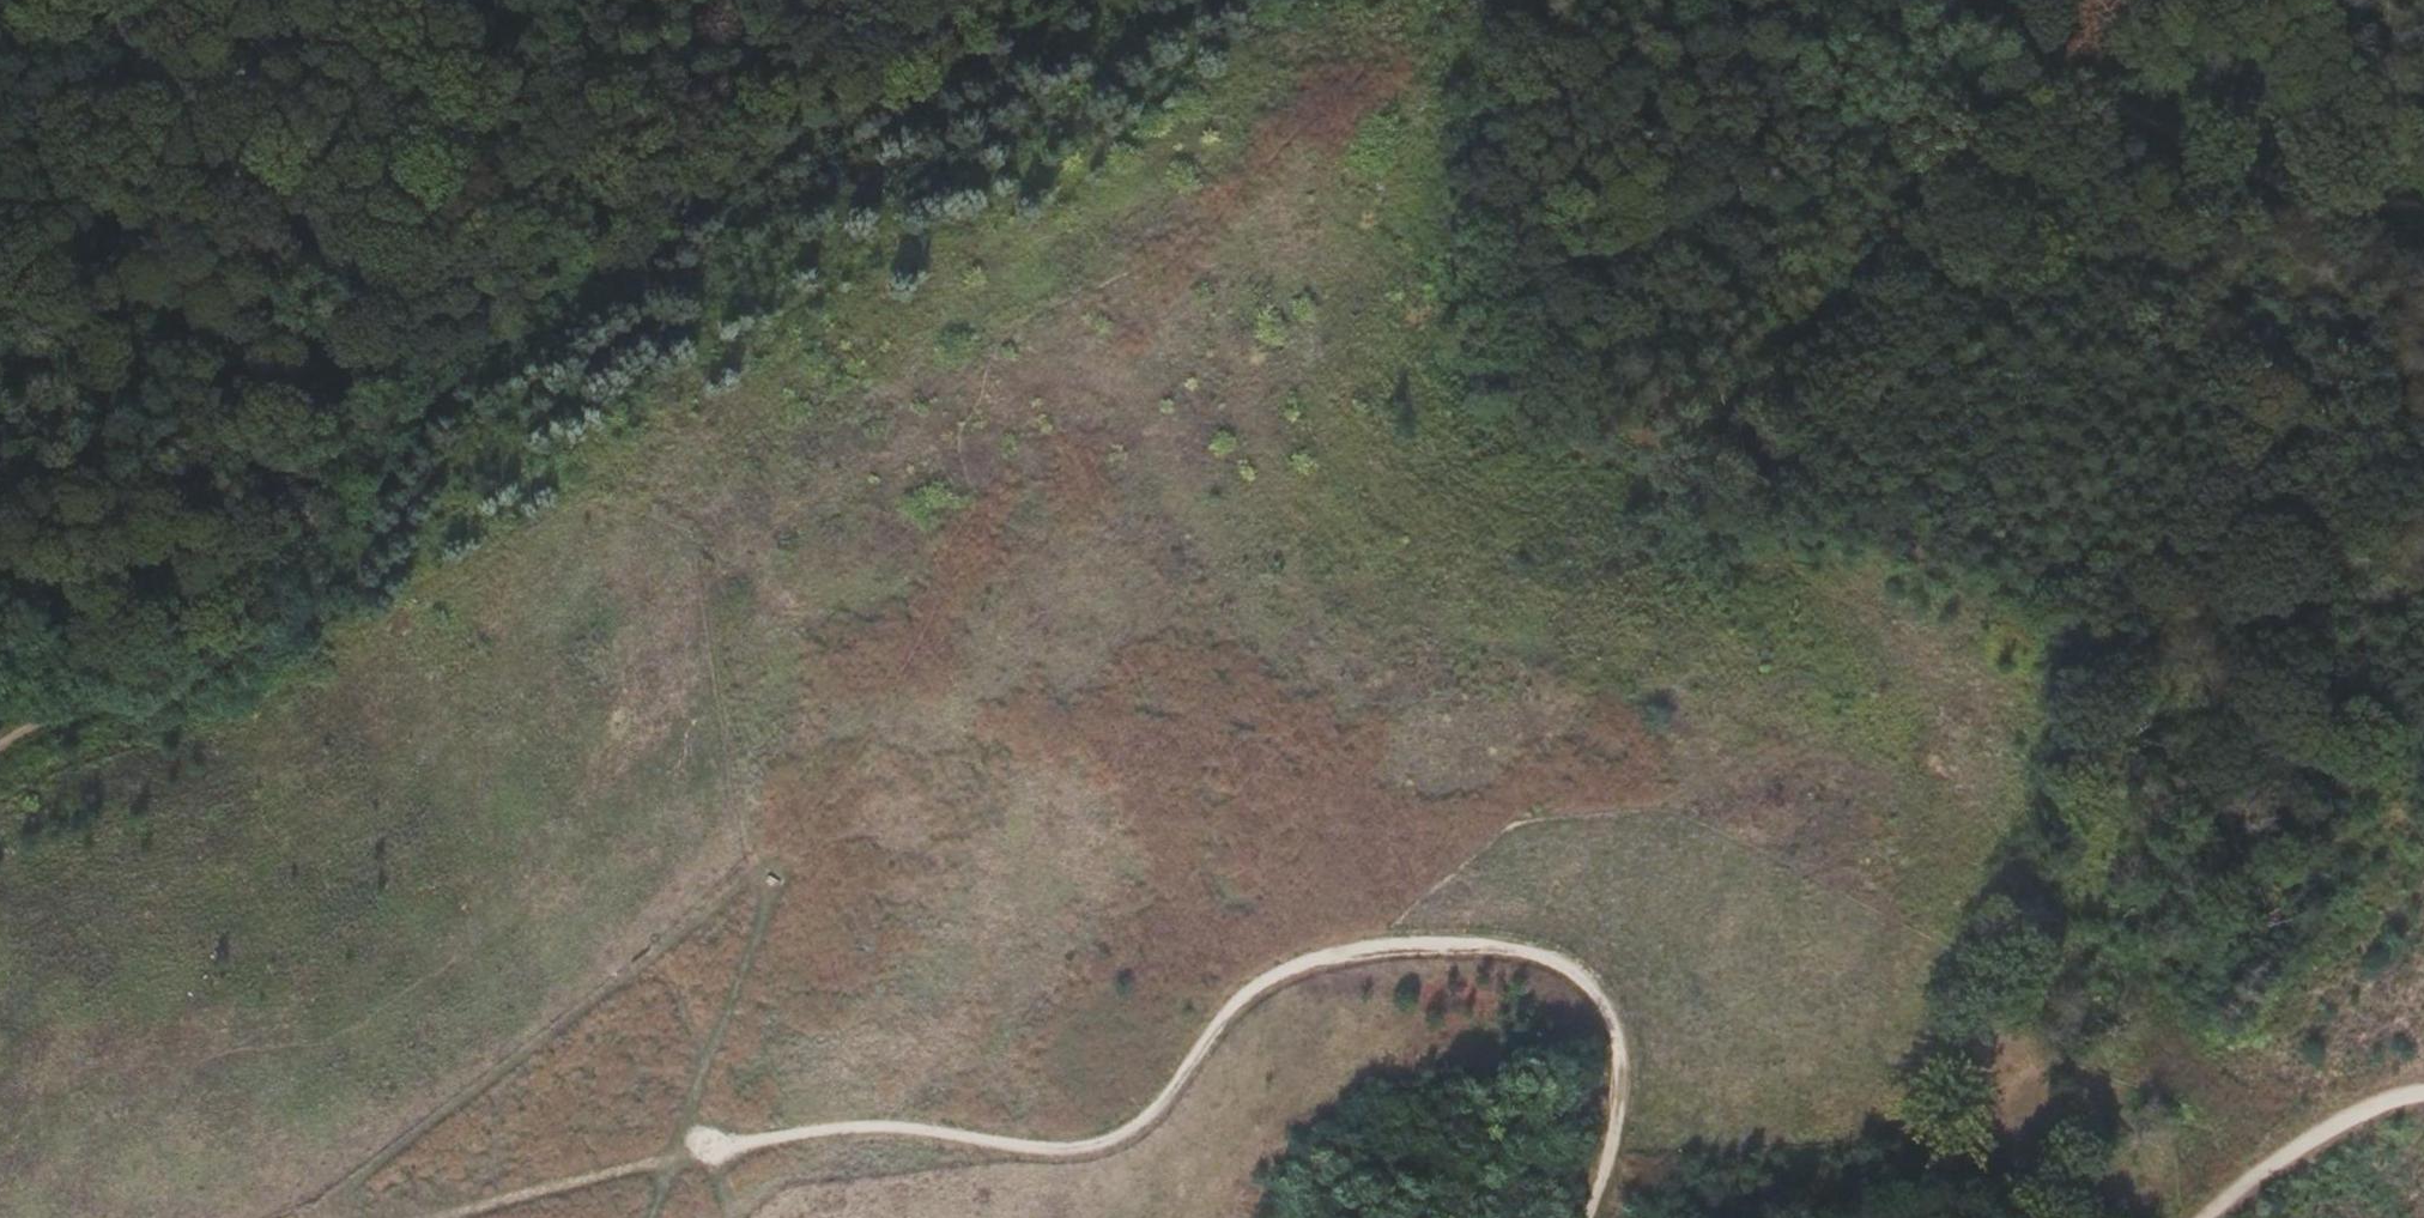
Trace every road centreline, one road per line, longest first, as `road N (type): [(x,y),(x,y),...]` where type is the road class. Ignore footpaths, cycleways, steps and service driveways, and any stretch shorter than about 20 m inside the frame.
road 1 (track): [(1587,1217),(1610,1158),(1615,1036),(1596,991),(1563,964),(1504,946),(1424,942),(1356,950),(1275,975),(1219,1022),(1165,1098),(1105,1142),(1017,1147),(887,1126),(715,1148)]
road 2 (track): [(1955,0),(2190,149),(2273,183),(2423,205)]
road 3 (track): [(2195,1217),(2219,1190),(2300,1139),(2423,1094)]

